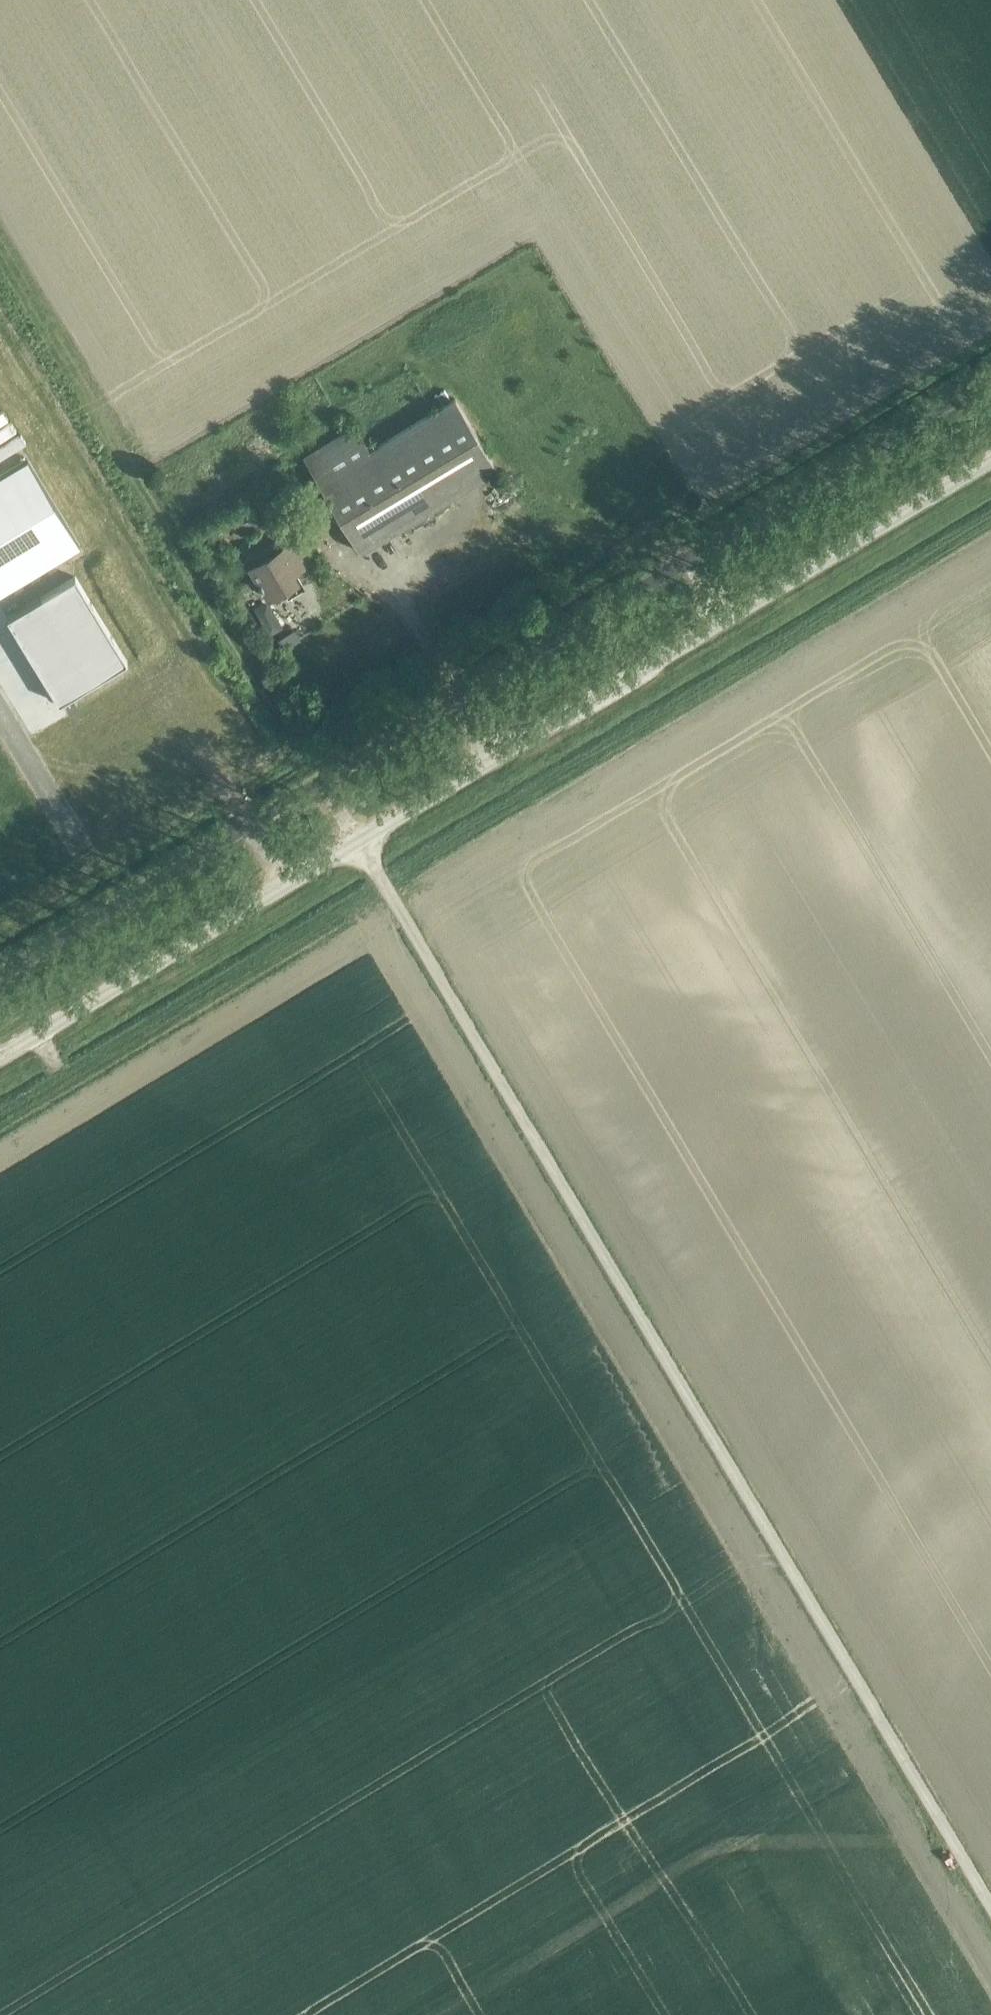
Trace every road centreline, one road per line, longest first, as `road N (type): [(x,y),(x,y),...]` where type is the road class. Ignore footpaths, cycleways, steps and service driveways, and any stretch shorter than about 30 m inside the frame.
road 1 (unclassified): [(0,1059),(990,455)]

